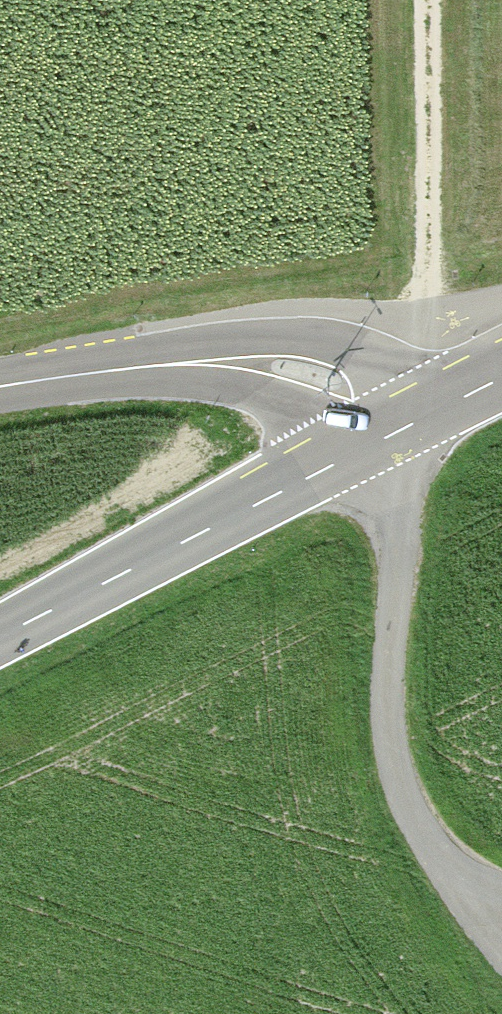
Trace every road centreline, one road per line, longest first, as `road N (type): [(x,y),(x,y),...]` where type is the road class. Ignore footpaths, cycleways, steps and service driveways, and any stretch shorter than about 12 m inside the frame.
road 1 (residential): [(383,440),(394,492),(387,755),(419,835),(456,869),(501,886)]
road 2 (track): [(383,440),(427,324),(422,0)]
road 3 (tertiary): [(0,635),(383,440)]
road 4 (tertiary): [(383,440),(341,385),(302,369),(181,364),(0,388)]
road 5 (tertiary): [(383,440),(501,379)]

